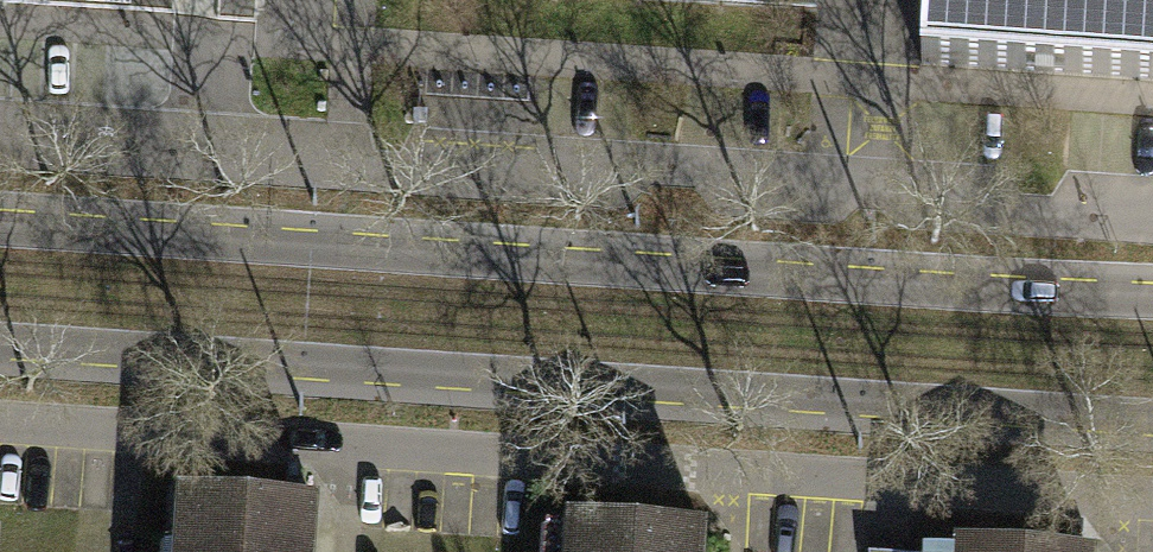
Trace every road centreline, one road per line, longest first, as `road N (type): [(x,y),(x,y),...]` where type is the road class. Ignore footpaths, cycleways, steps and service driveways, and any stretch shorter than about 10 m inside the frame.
road 1 (secondary): [(0,348),(1152,426)]
road 2 (secondary): [(1152,293),(0,220)]

